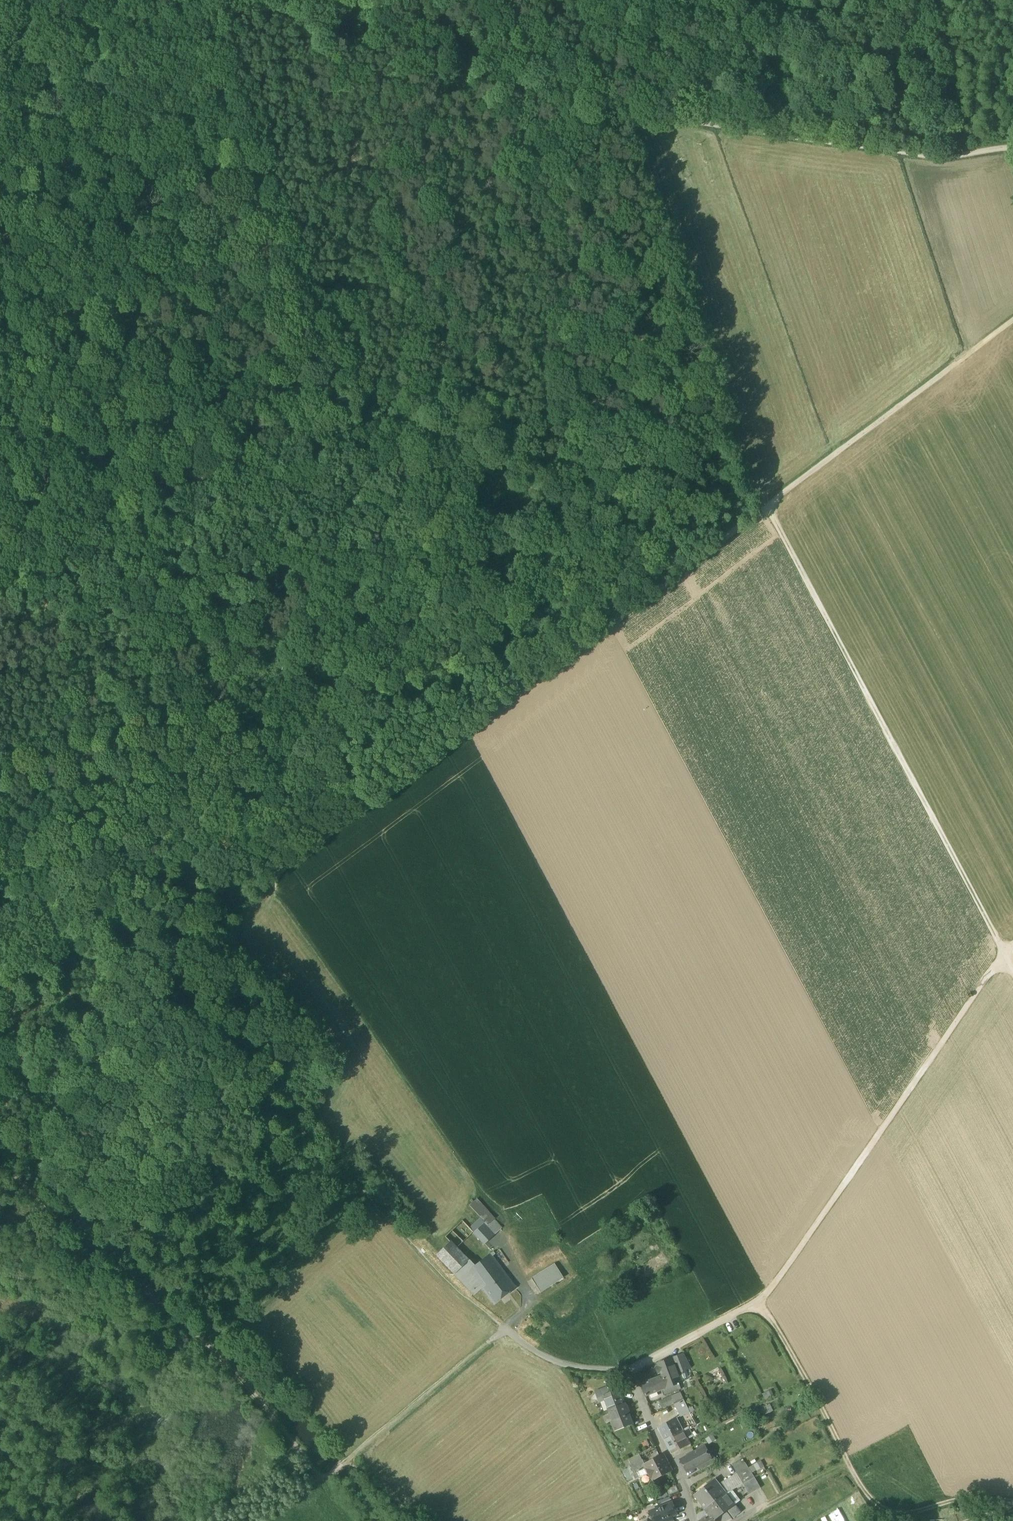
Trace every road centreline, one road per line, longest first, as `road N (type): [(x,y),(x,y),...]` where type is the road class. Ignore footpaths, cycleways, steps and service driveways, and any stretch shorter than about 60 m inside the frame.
road 1 (track): [(0,954),(209,1083),(287,1117),(505,1331),(349,1460)]
road 2 (track): [(1012,1502),(967,1499),(901,1514),(879,1506),(762,1301),(1012,945)]
road 3 (track): [(1012,146),(943,154),(623,110),(510,84),(298,0)]
road 4 (track): [(203,0),(443,633)]
road 5 (track): [(568,654),(93,1011)]
road 6 (track): [(1012,970),(765,505)]
road 7 (track): [(0,912),(250,774),(369,695),(443,633)]
road 8 (track): [(0,1163),(242,1374),(324,1478)]
road 9 (track): [(1012,320),(765,505)]
road 10 (track): [(765,505),(568,654)]
road 11 (residential): [(693,1520),(627,1371)]
road 12 (unclassified): [(627,1371),(762,1301)]
road 13 (unclassified): [(505,1331),(542,1360),(627,1371)]
road 14 (track): [(443,633),(568,654)]

